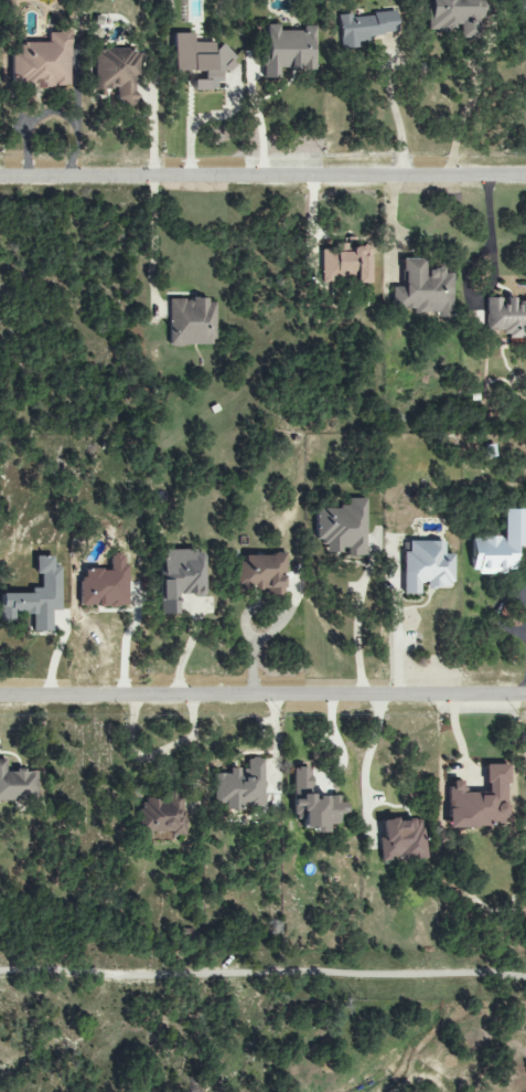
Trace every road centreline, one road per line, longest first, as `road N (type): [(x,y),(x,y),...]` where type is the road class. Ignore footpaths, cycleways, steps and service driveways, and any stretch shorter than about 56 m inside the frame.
road 1 (residential): [(0,179),(525,177)]
road 2 (residential): [(525,698),(0,696)]

